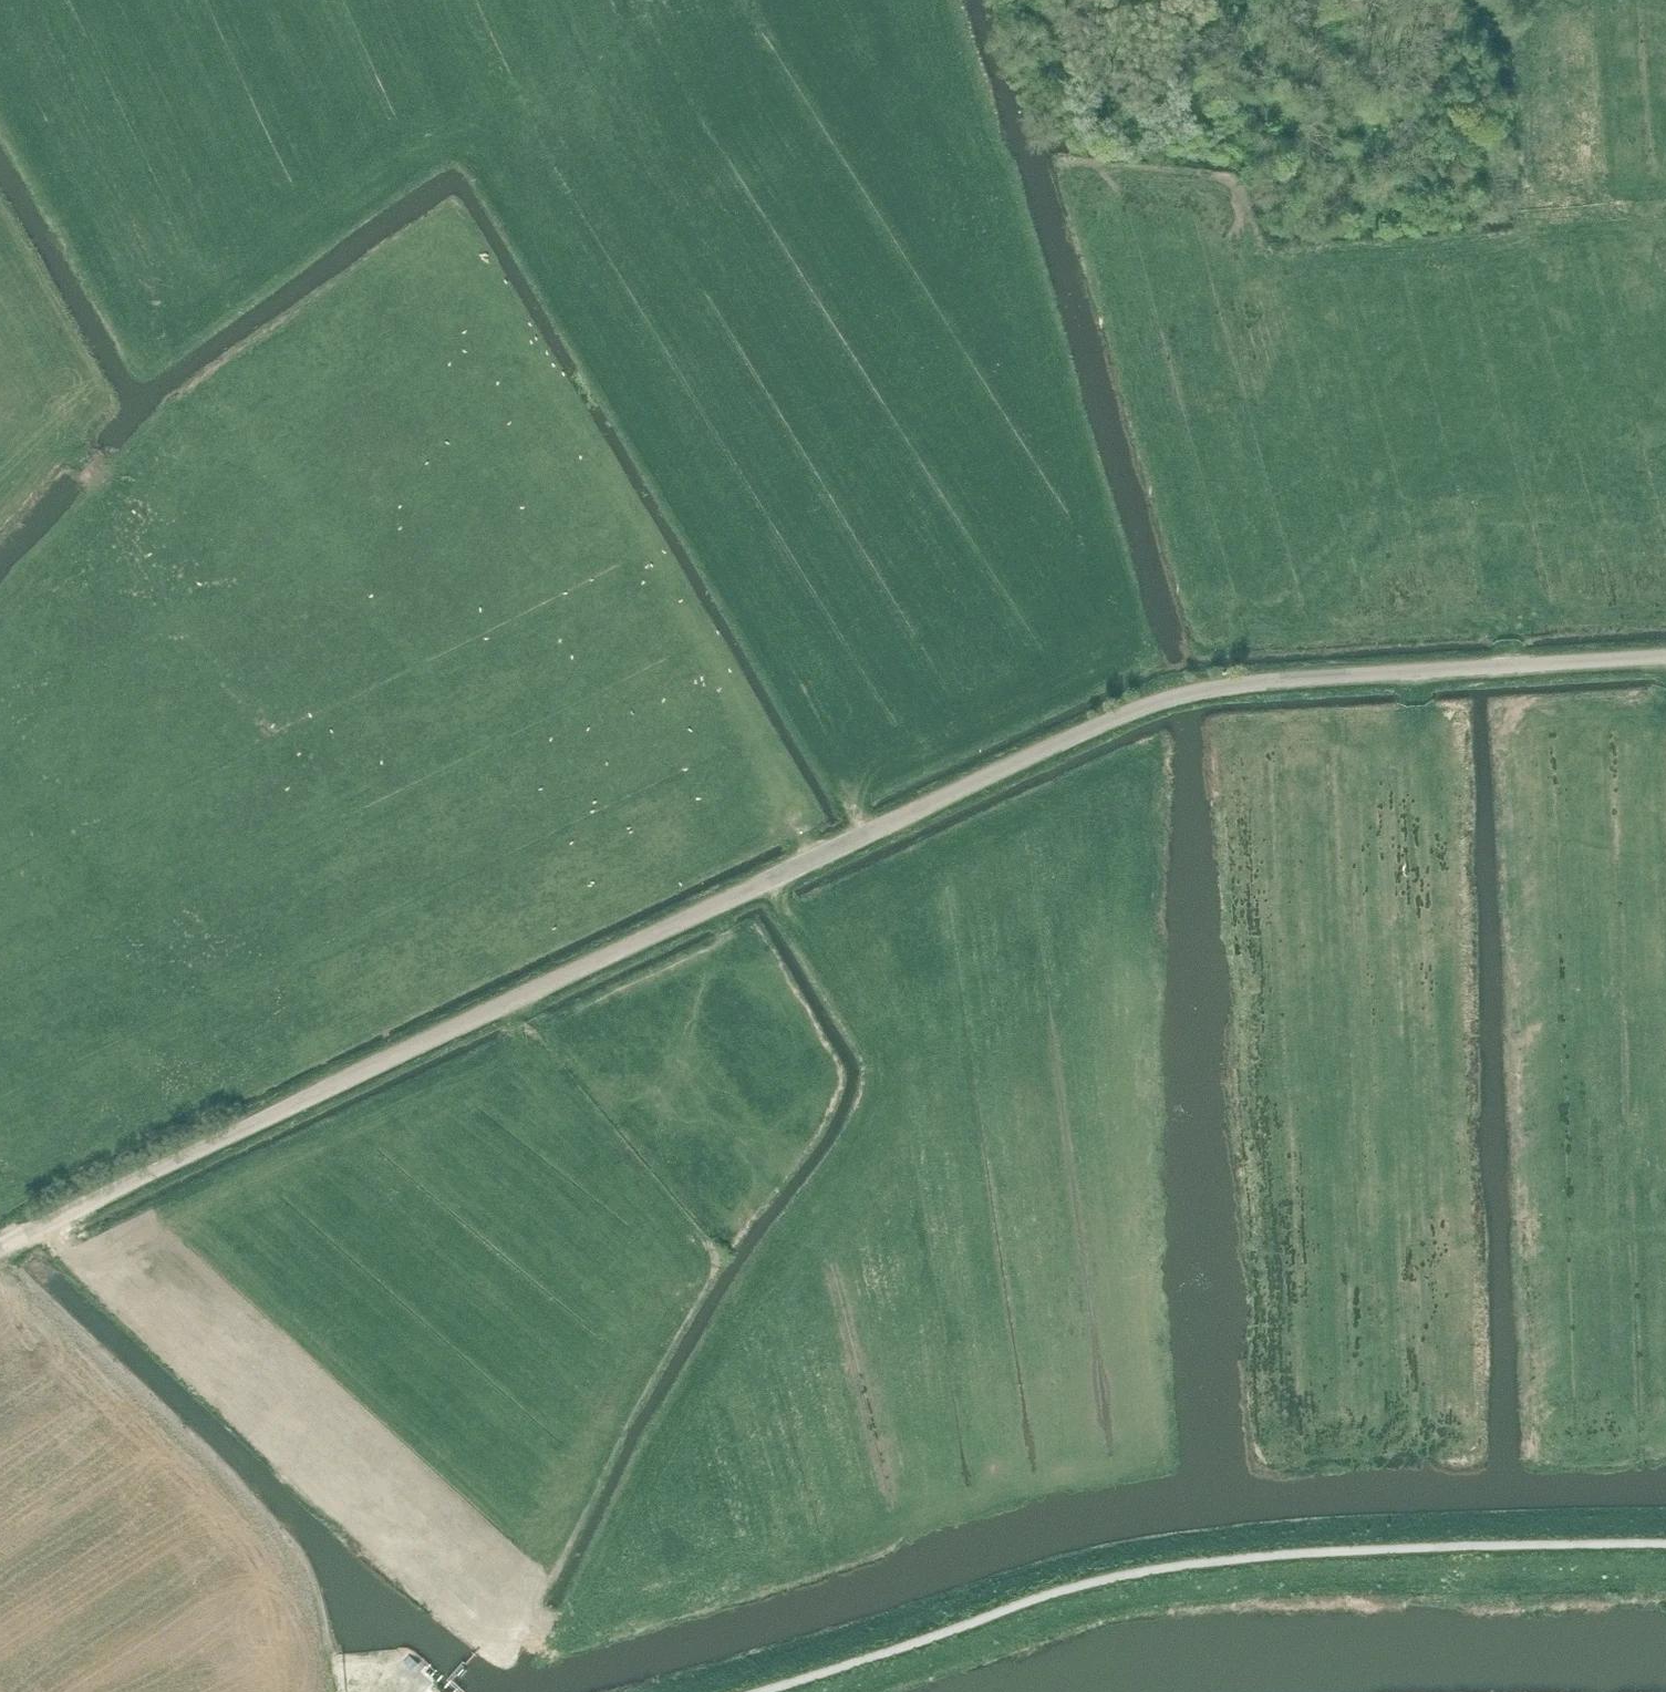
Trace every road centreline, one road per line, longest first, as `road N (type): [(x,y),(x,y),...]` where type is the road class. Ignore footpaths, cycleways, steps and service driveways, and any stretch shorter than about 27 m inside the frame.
road 1 (unclassified): [(0,1248),(1149,704),(1250,682),(1665,658)]

